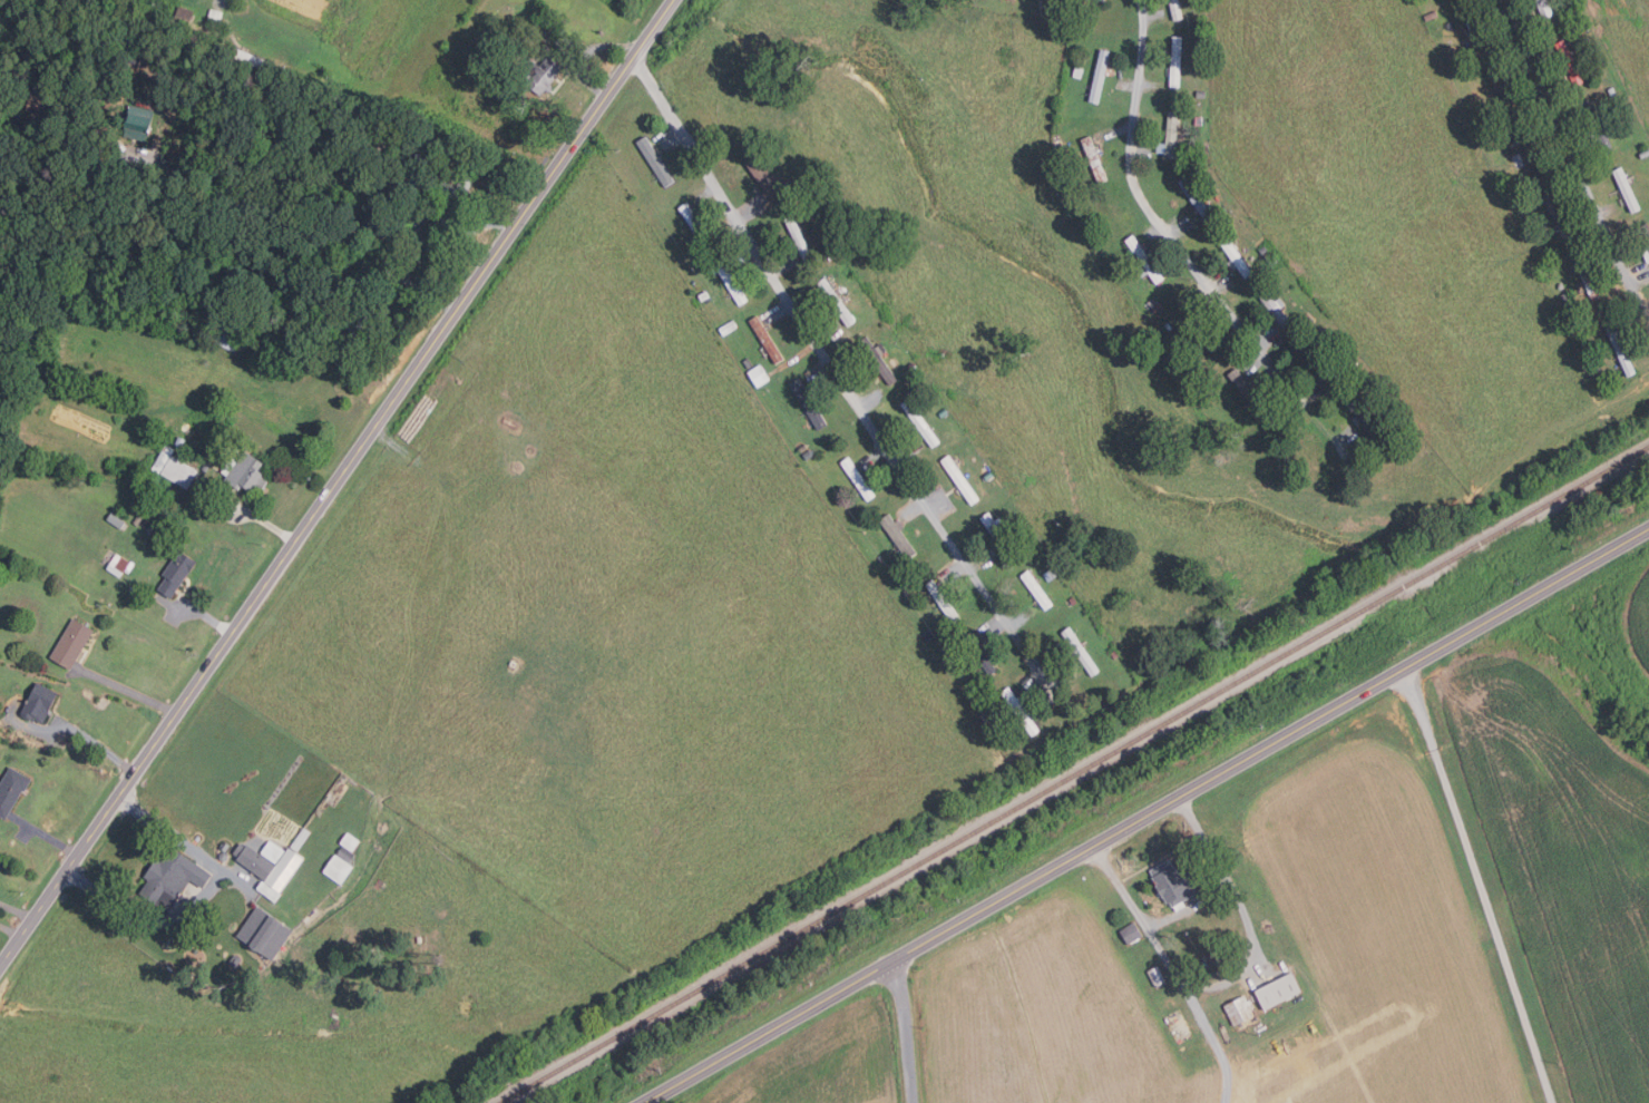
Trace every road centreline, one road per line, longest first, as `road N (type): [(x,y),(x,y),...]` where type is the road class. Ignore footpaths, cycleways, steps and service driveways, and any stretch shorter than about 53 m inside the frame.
road 1 (secondary): [(0,971),(677,0)]
road 2 (primary): [(648,1102),(1648,530)]
road 3 (residential): [(1042,676),(830,365),(636,58)]
road 4 (residential): [(1337,439),(1155,219),(1134,180),(1141,0)]
road 5 (residential): [(1646,318),(1502,0)]
road 6 (residential): [(915,1102),(895,962)]

